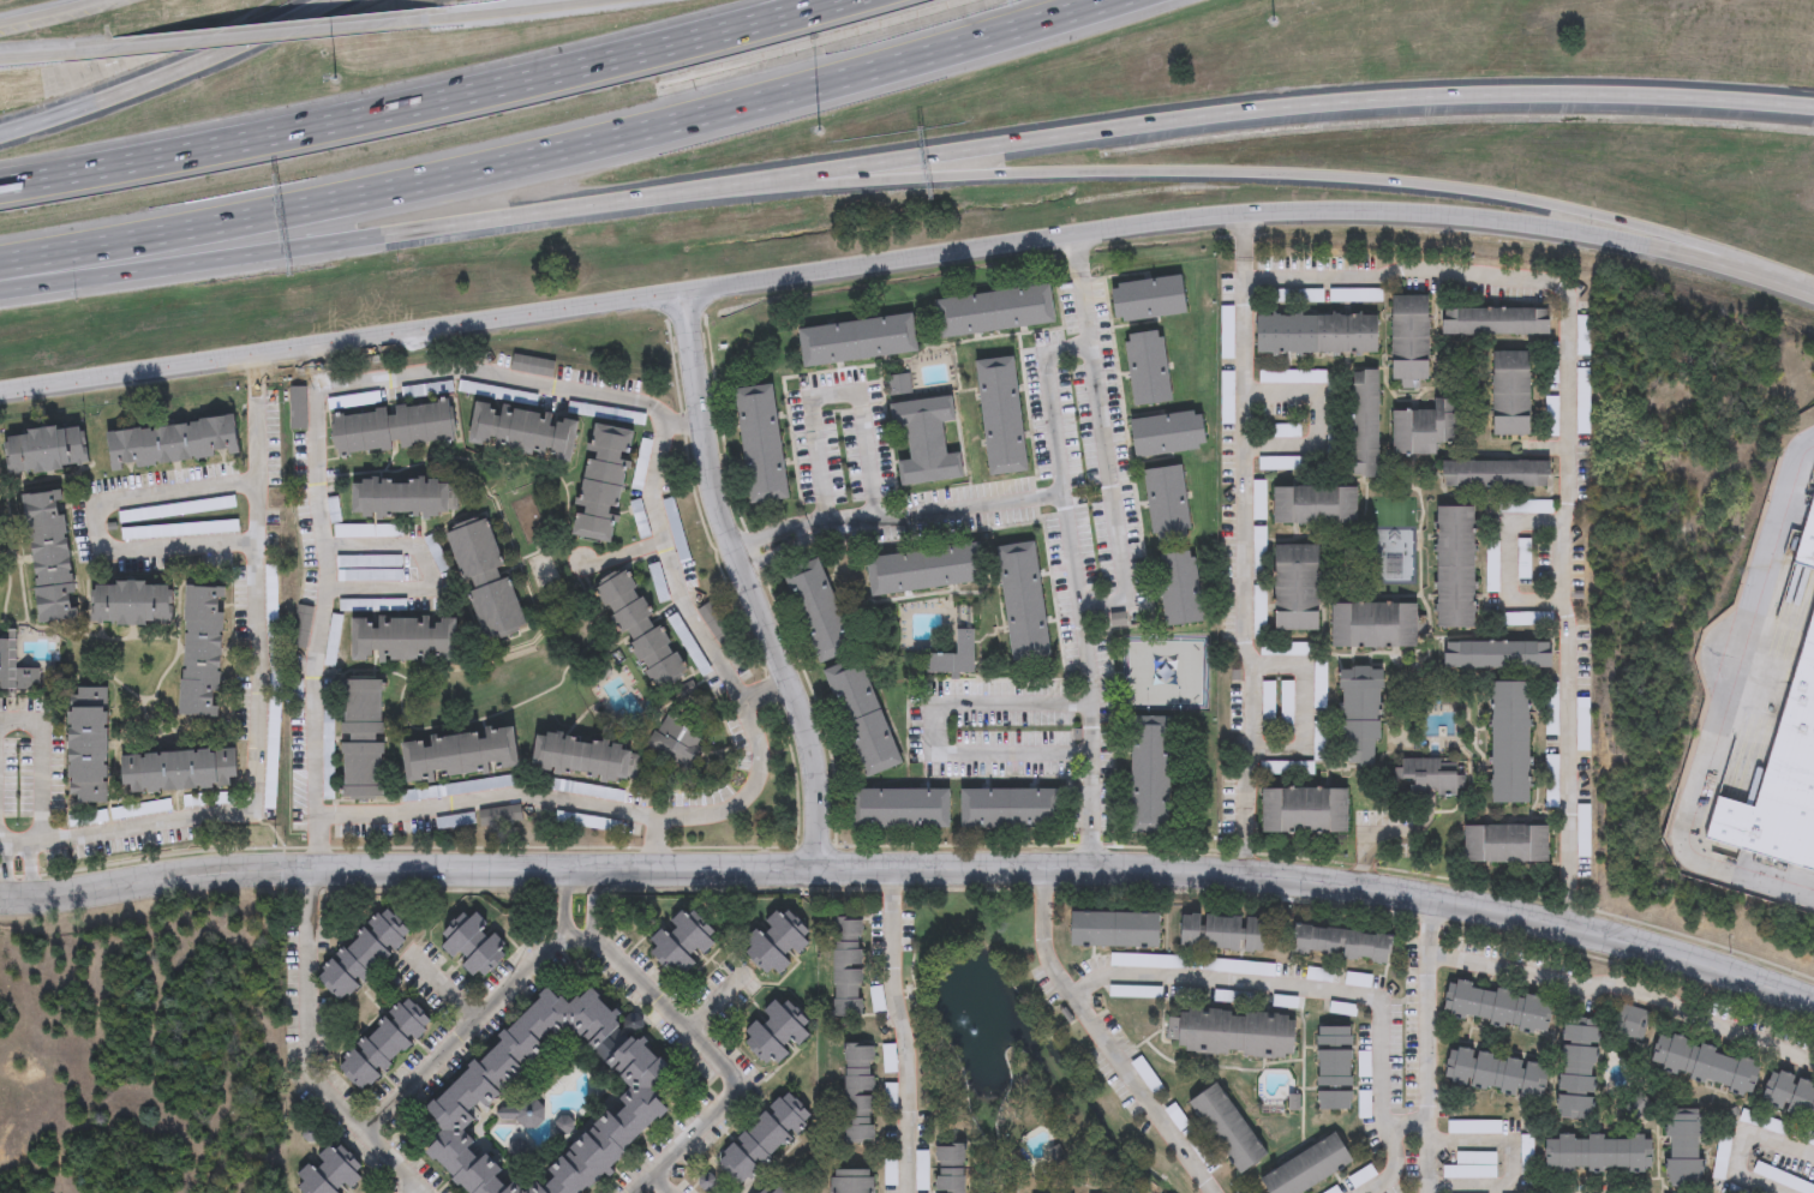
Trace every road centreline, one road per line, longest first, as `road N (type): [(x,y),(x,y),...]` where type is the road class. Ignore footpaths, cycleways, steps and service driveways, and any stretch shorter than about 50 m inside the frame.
road 1 (secondary): [(0,386),(1228,215),(1503,218),(1624,240),(1813,295)]
road 2 (tertiary): [(0,894),(256,867),(1247,870),(1574,923),(1813,996)]
road 3 (motorway): [(0,263),(585,145),(1111,0)]
road 4 (motorway): [(758,175),(1267,107),(1411,96),(1547,91),(1813,105)]
road 5 (motorway): [(758,175),(1287,176),(1431,188),(1552,208),(1731,266)]
road 6 (motorway): [(841,0),(492,89),(0,185)]
road 7 (motorway): [(0,290),(758,175)]
road 8 (residential): [(684,293),(713,490),(814,759),(819,865)]
road 9 (motorway): [(331,0),(144,86),(0,135)]
road 10 (motorway): [(453,22),(113,53)]
road 11 (motorway): [(611,0),(453,22)]

